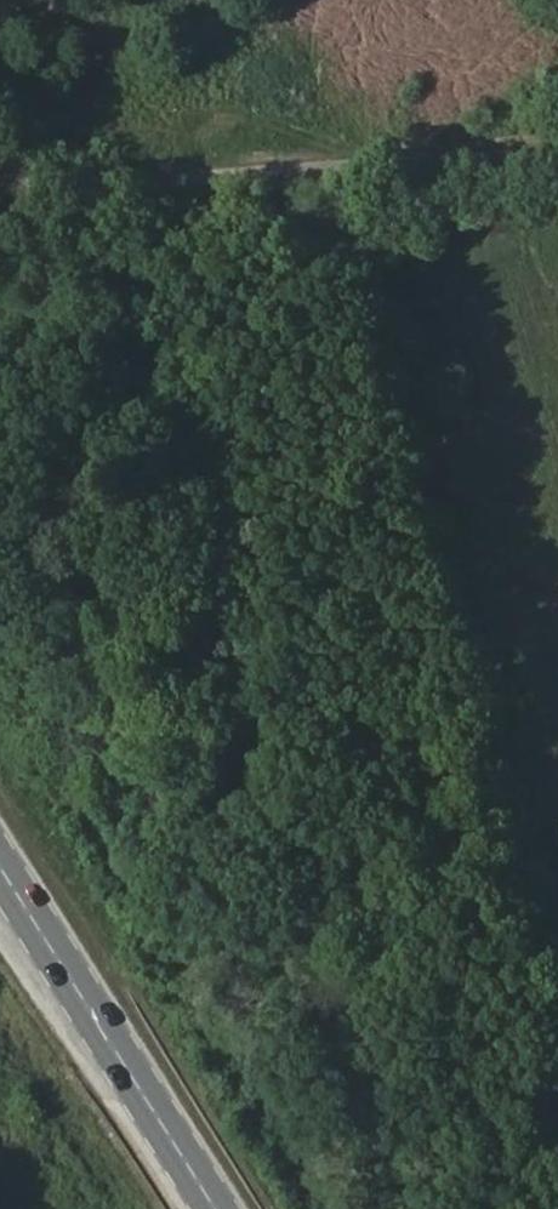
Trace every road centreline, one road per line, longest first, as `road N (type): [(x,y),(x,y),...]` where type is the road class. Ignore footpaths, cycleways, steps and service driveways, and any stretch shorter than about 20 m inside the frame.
road 1 (primary): [(0,865),(216,1208)]

